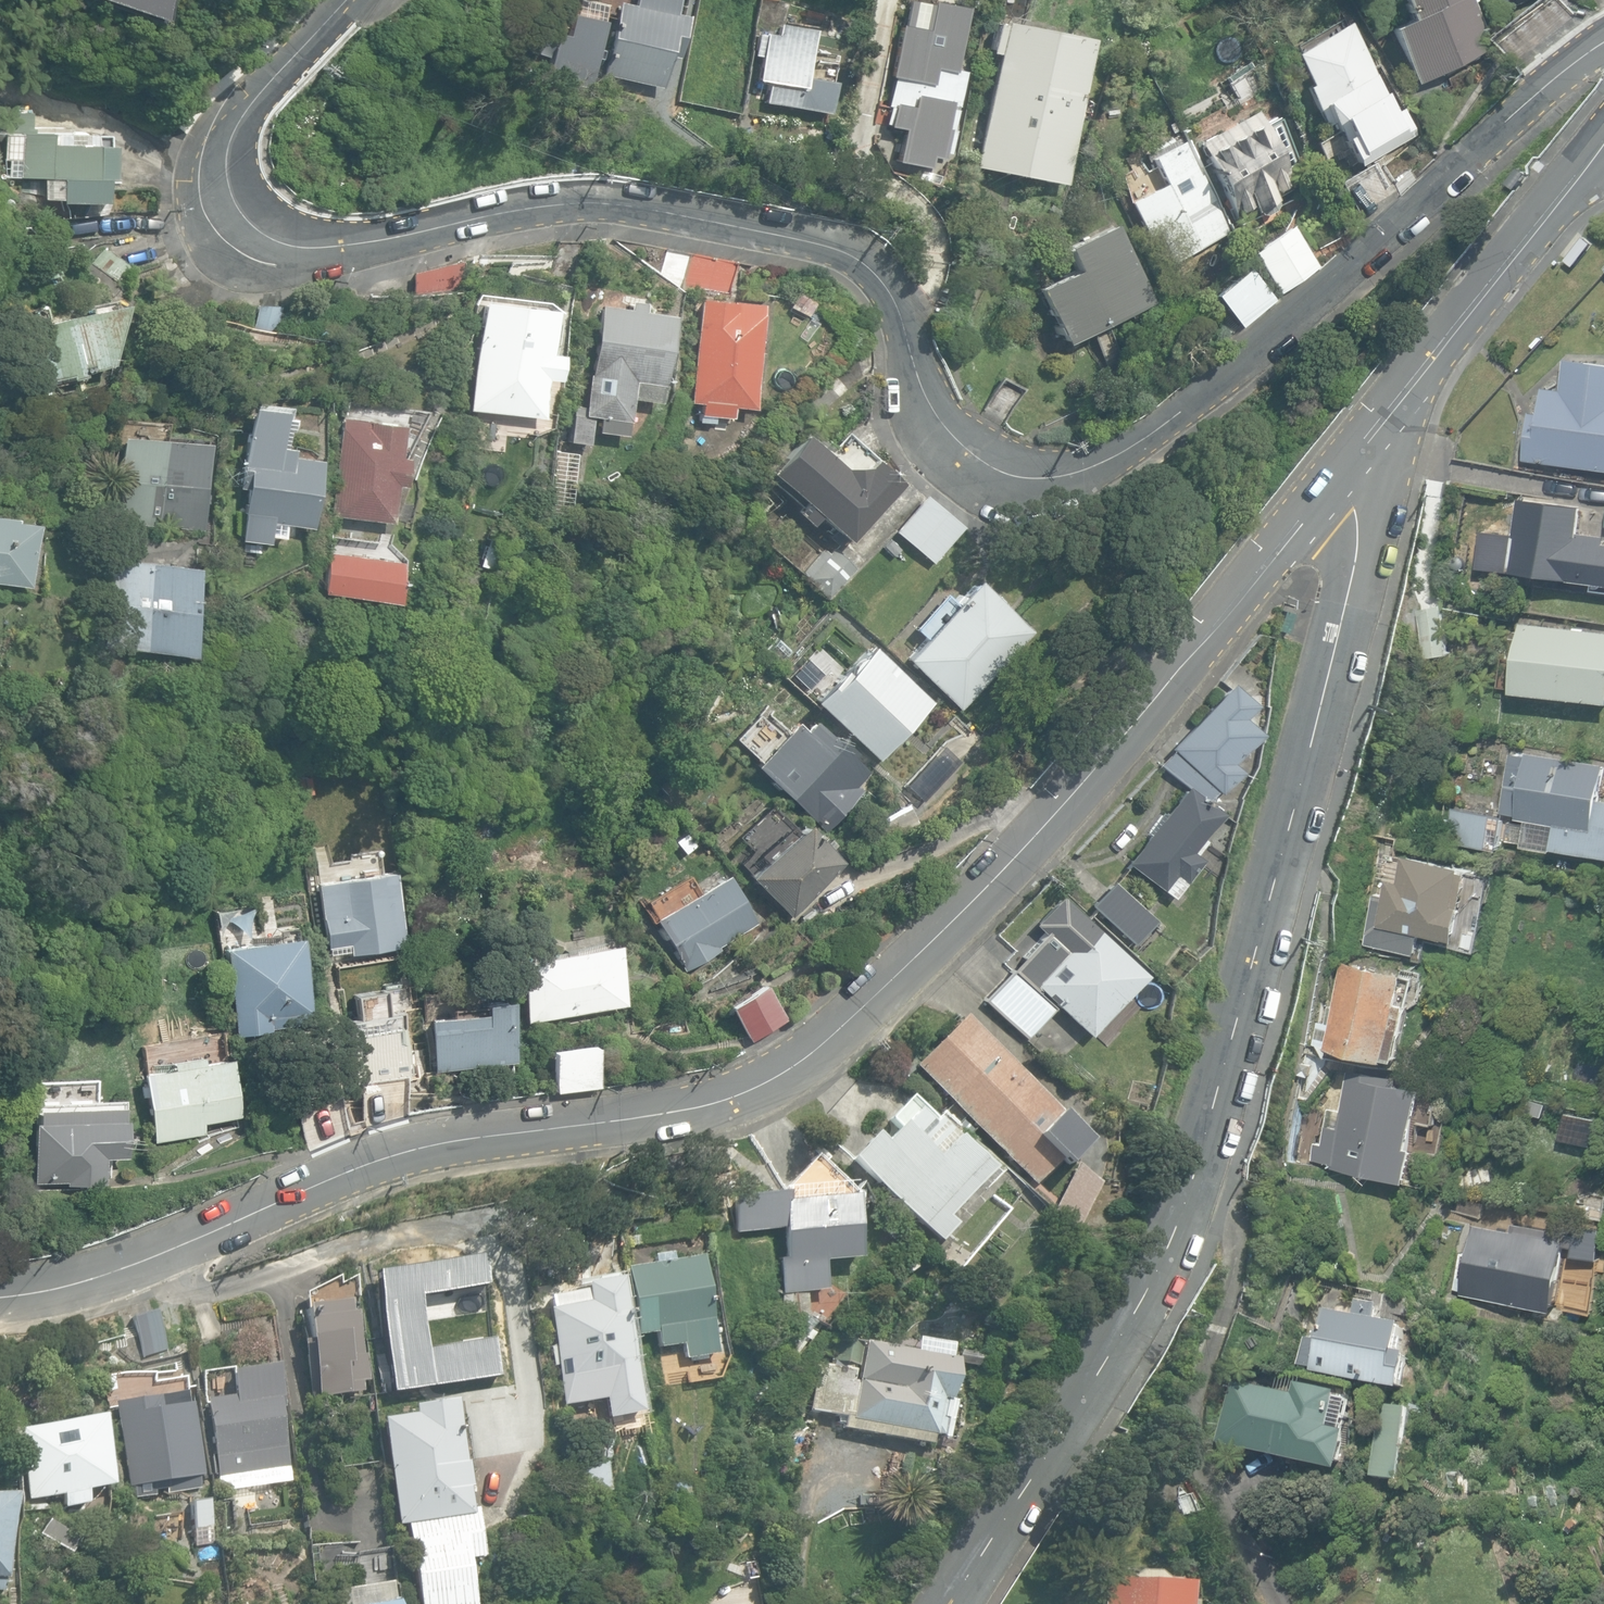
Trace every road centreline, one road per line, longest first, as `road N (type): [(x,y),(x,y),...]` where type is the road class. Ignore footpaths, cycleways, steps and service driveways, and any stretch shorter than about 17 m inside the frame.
road 1 (residential): [(344,0),(243,110),(222,147),(225,178),(244,213),(275,234),(313,248),(522,206),(606,204),(843,253),(891,301),(934,407),(985,457),(1027,470),(1096,473),(1151,442),(1603,43)]
road 2 (residential): [(0,1297),(117,1271),(356,1167),(442,1144),(668,1111),(738,1091),(792,1064),(848,1024),(1137,730),(1340,478)]
road 3 (tertiary): [(1340,478),(1357,522),(1355,567),(1168,1249),(956,1603)]
road 4 (tertiary): [(1340,478),(1603,136)]

